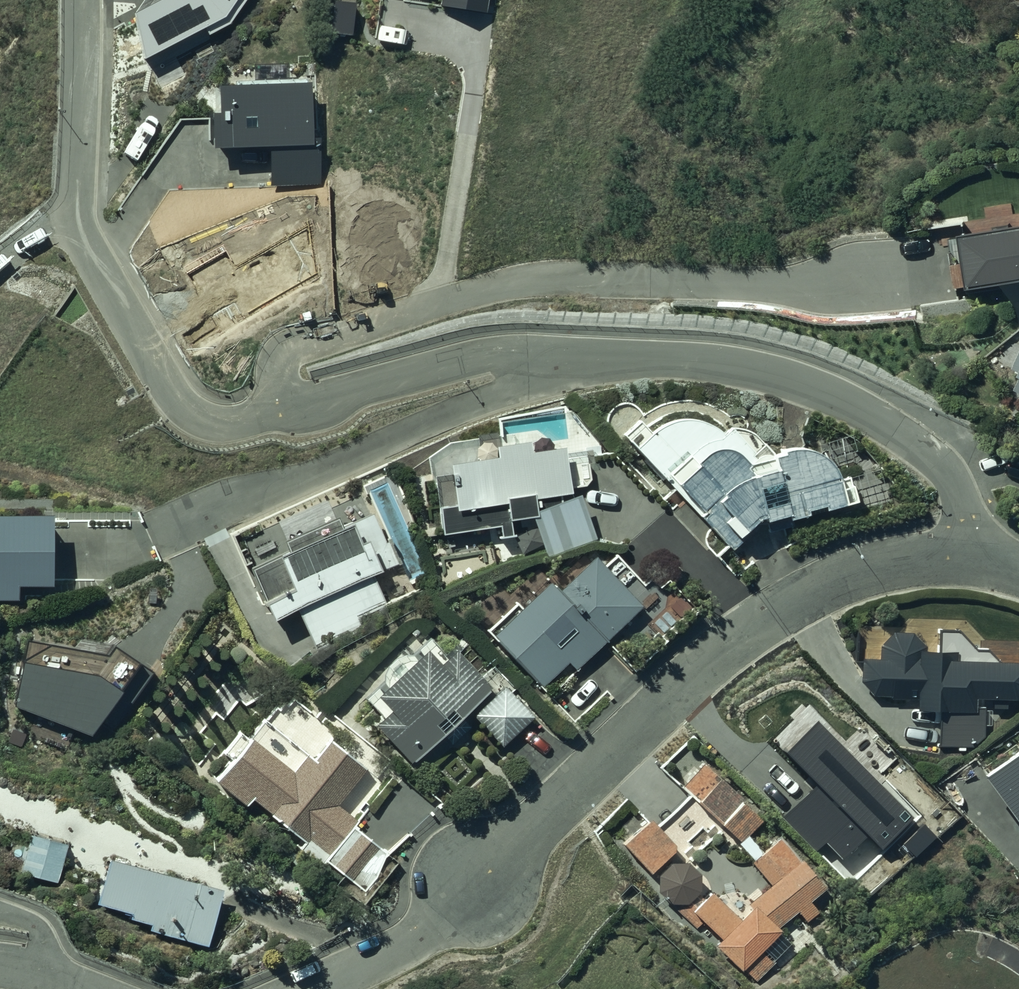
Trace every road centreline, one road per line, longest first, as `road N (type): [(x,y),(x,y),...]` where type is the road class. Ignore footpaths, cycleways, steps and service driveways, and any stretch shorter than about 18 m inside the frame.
road 1 (residential): [(75,0),(76,215),(166,384),(202,421),(248,424),(494,355),(734,365),(828,391),(912,440),(964,501),(971,556)]
road 2 (residential): [(971,556),(854,573),(741,633),(411,943),(312,988)]

